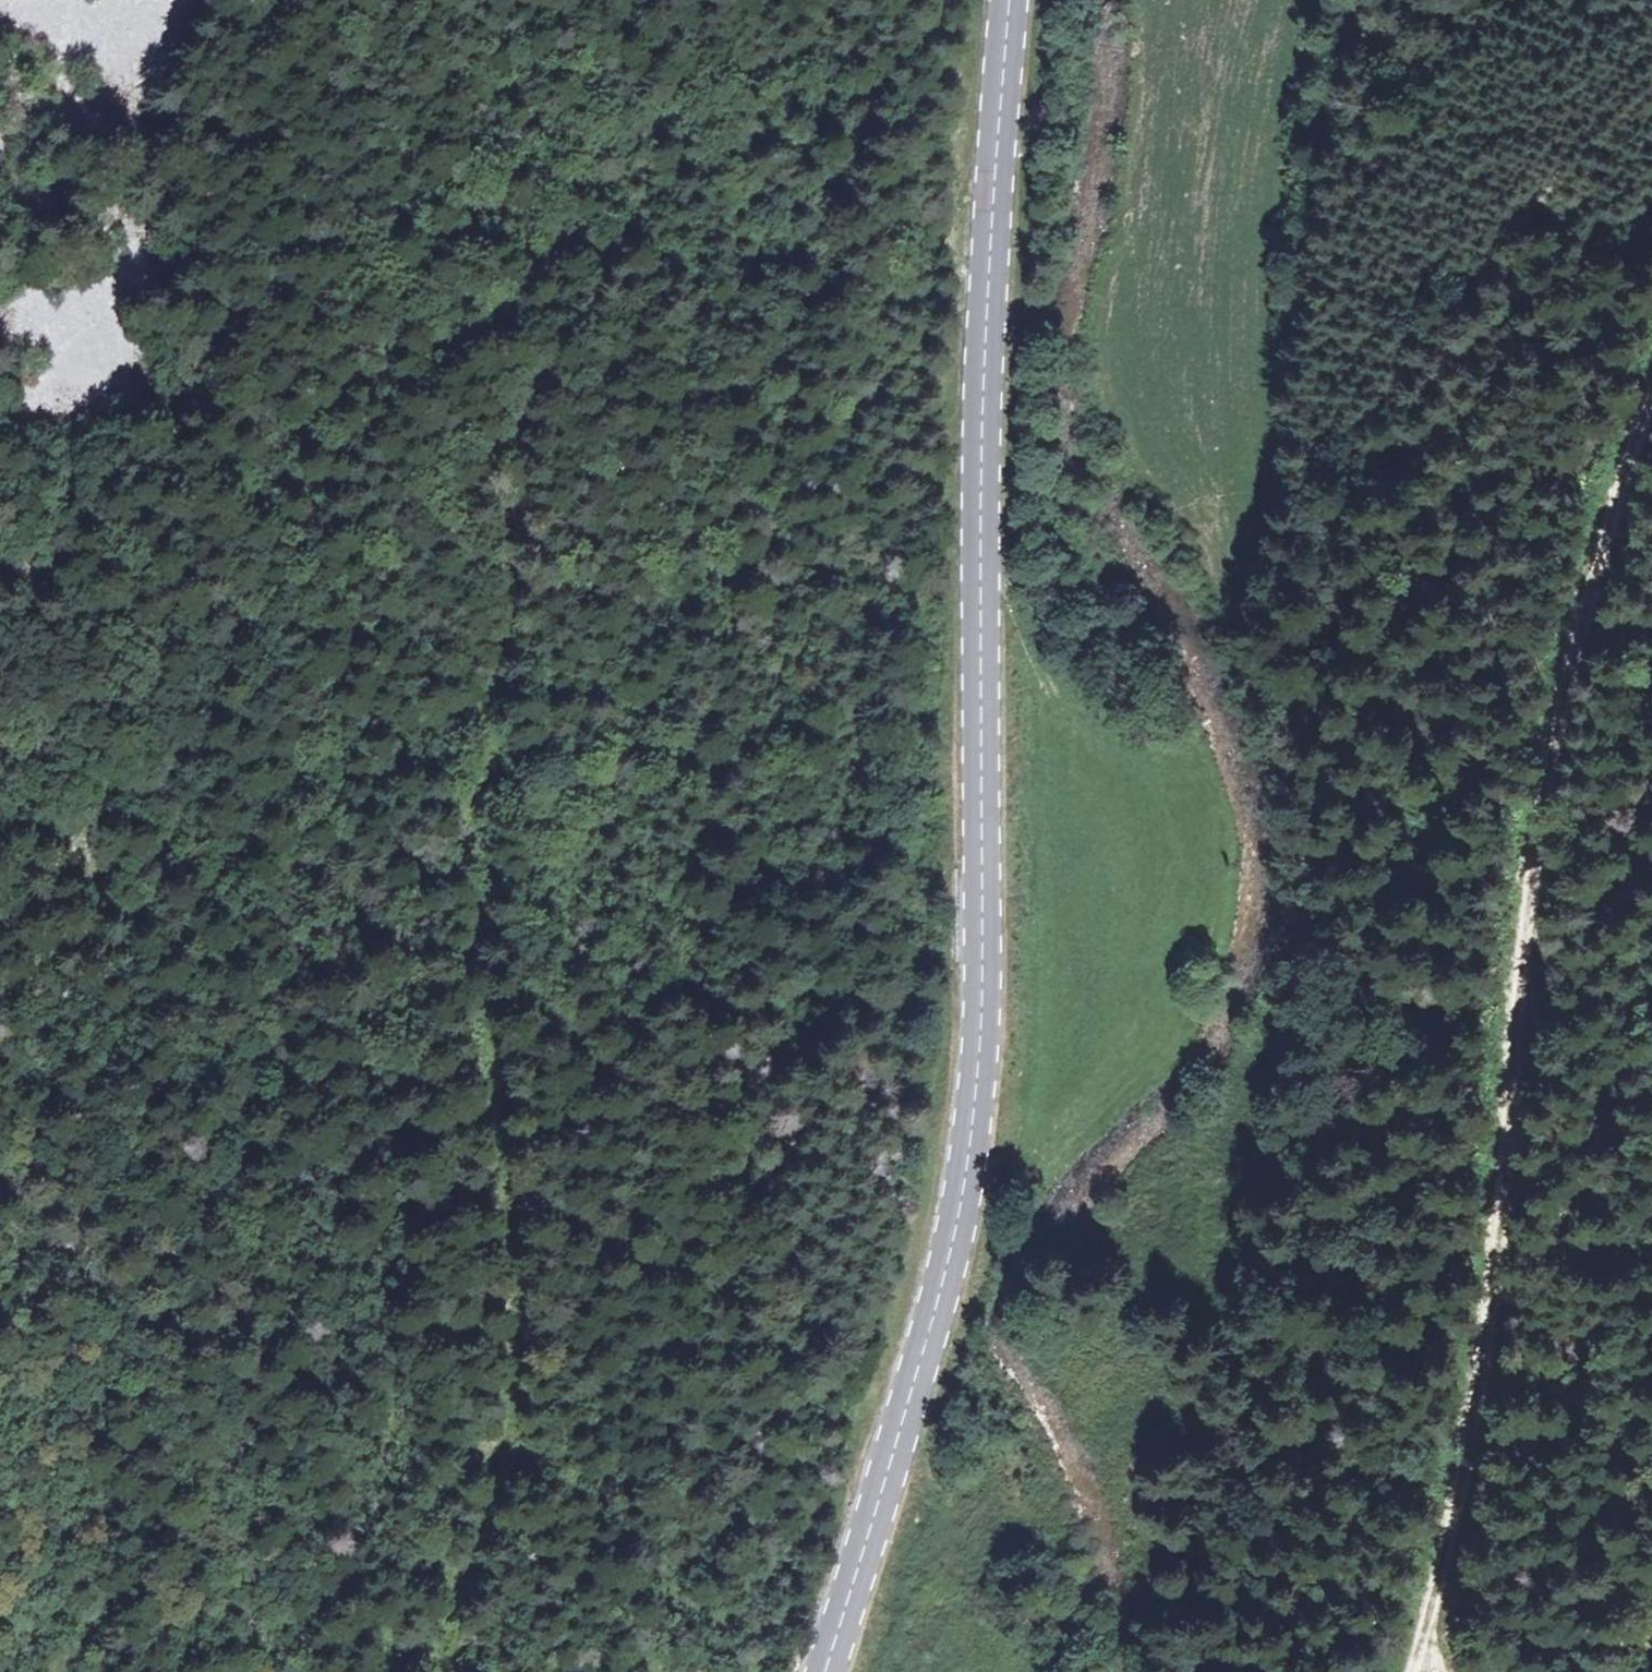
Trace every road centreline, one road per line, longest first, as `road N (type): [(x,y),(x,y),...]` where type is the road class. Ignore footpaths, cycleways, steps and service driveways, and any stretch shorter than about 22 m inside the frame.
road 1 (secondary): [(1009,0),(980,500),(980,1018),(971,1137),(922,1349),(821,1671)]
road 2 (track): [(1410,1671),(1459,1492),(1499,1250),(1527,901),(1560,699),(1651,389)]

